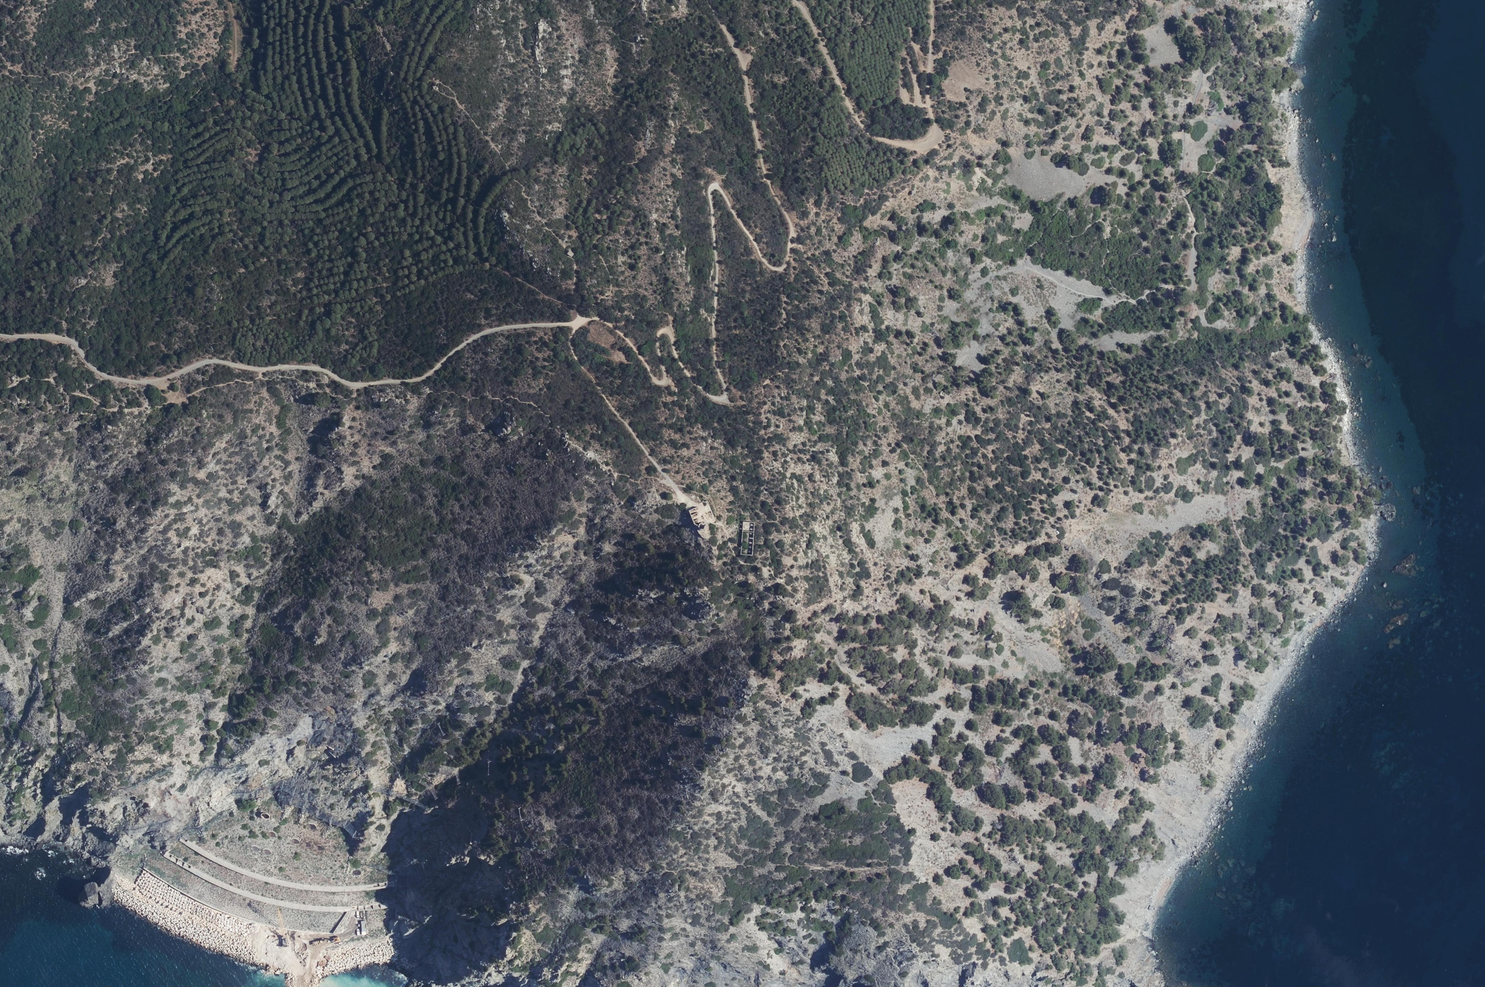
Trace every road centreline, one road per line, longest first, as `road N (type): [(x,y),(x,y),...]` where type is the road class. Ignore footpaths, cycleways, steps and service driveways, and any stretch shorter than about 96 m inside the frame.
road 1 (track): [(791,226),(786,266),(774,266),(713,184),(713,318),(726,396),(695,379),(669,331),(661,332),(658,344),(666,381),(611,322),(579,321)]
road 2 (track): [(426,377),(345,381),(310,367),(215,361),(144,382),(94,369),(69,340),(0,334)]
road 3 (track): [(928,0),(936,139),(922,147),(877,135),(858,117),(795,0)]
road 4 (track): [(1195,270),(1198,233),(1183,153),(1203,50),(1181,0)]
road 5 (track): [(711,0),(741,64),(763,169),(791,226)]
road 6 (track): [(426,377),(491,329),(579,321)]

